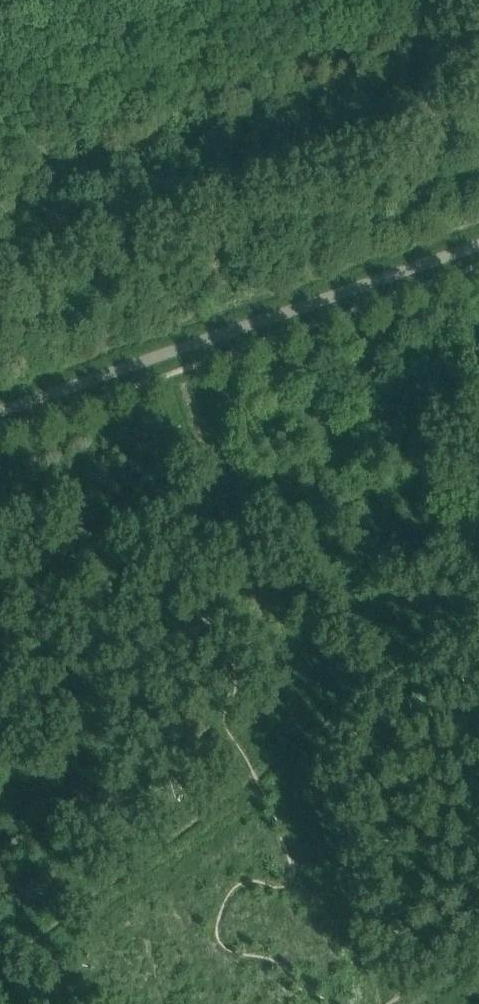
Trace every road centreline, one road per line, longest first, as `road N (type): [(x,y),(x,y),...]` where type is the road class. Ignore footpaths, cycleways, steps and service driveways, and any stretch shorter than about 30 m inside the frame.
road 1 (track): [(478,253),(0,420)]

